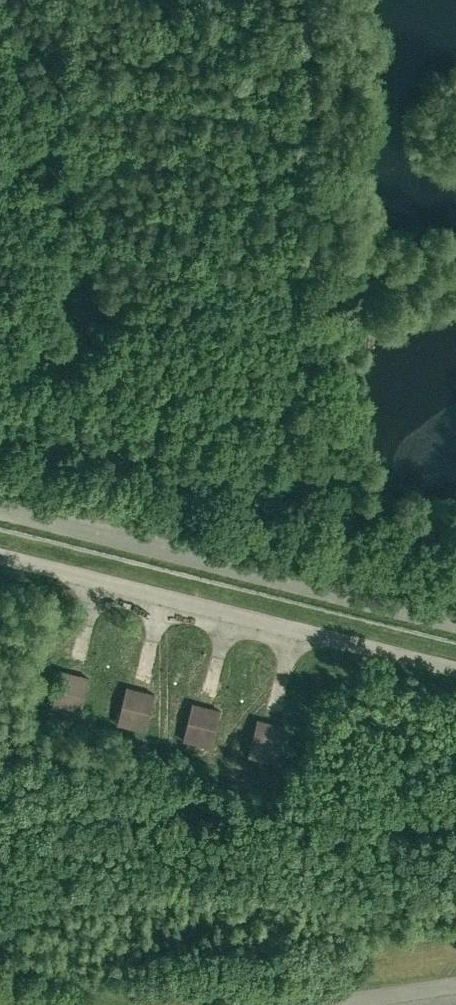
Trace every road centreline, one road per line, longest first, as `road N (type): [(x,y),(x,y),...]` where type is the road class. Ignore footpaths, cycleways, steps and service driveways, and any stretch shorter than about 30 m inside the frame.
road 1 (unclassified): [(455,625),(0,509)]

